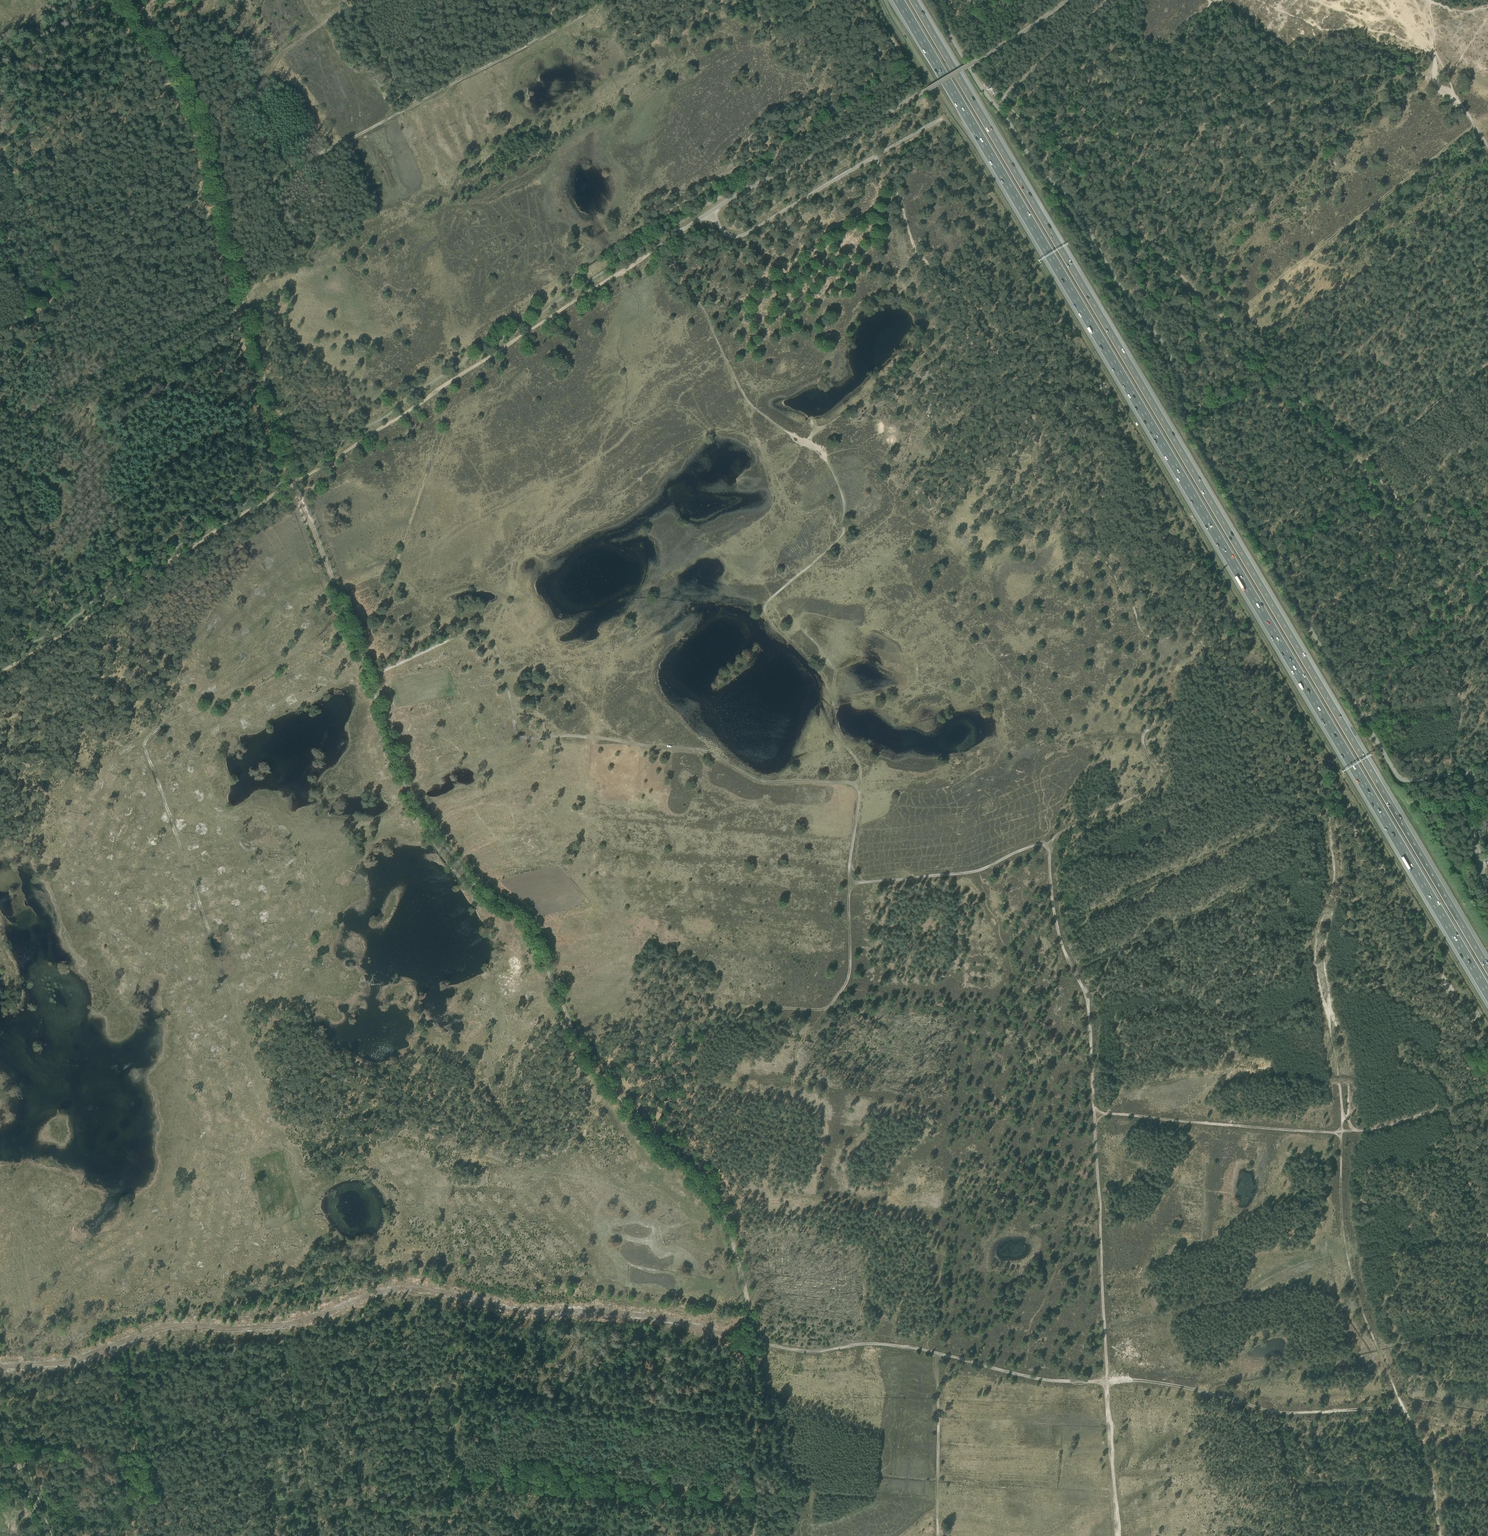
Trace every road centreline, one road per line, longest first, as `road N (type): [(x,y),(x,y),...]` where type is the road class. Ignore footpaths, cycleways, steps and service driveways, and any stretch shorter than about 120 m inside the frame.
road 1 (motorway): [(898,0),(1487,994)]
road 2 (motorway): [(1487,968),(914,0)]
road 3 (track): [(1047,844),(1156,786),(1144,734),(1226,694),(1223,676),(1186,630),(1150,638),(1137,625),(1092,542),(1104,486),(1093,447),(1100,429),(915,248),(897,192),(875,157)]
road 4 (track): [(368,677),(410,799),(481,891),(534,934),(592,1062),(721,1212),(755,1342)]
road 5 (track): [(755,1342),(626,1314),(510,1311),(394,1287),(278,1328),(165,1326),(65,1362),(0,1366)]
road 6 (track): [(656,248),(706,313),(745,398),(824,455),(837,481),(843,533),(765,612),(830,691),(833,720),(858,761),(860,784)]
road 7 (track): [(860,784),(763,781),(701,750),(527,737),(516,726),(495,648),(473,629),(368,677)]
road 8 (track): [(345,613),(320,637),(143,740),(233,1005)]
road 9 (track): [(1342,1132),(1314,955),(1334,885),(1329,815),(1315,805),(1280,816),(1223,719),(1226,694)]
road 10 (track): [(1362,462),(1006,94)]
road 11 (track): [(656,248),(293,482)]
road 12 (track): [(1117,1535),(1094,1112)]
road 13 (track): [(1440,1535),(1428,1462),(1346,1250),(1342,1132)]
road 14 (unclassified): [(1068,0),(709,212)]
road 15 (track): [(849,882),(850,966),(824,1010),(743,1007),(577,1037)]
road 16 (track): [(219,212),(547,33)]
road 17 (track): [(293,482),(0,672)]
road 18 (track): [(1359,1131),(1348,1118),(1348,1078),(1325,967),(1341,854),(1329,815)]
road 19 (track): [(1225,322),(1475,126)]
road 20 (track): [(1105,1380),(1185,1388),(1277,1412),(1404,1407)]
road 21 (unclassified): [(943,118),(741,236),(726,234),(709,212)]
road 22 (track): [(1094,1112),(1088,1005),(1056,925),(1047,844)]
road 23 (track): [(219,212),(292,476)]
road 24 (track): [(0,335),(215,196)]
road 25 (track): [(1342,1132),(1094,1112)]
road 26 (track): [(1487,1238),(1448,1112),(1342,1132)]
road 27 (track): [(118,0),(181,80),(215,196)]
road 28 (track): [(293,482),(368,677)]
road 29 (track): [(357,0),(285,50),(201,130)]
road 30 (track): [(1047,844),(971,872),(849,882)]
road 31 (track): [(755,1342),(755,1535)]
road 32 (track): [(278,1328),(317,1510)]
road 33 (track): [(938,1354),(880,1344),(799,1350),(755,1342)]
road 34 (track): [(1487,597),(1362,462)]
road 35 (track): [(938,1535),(938,1354)]
road 36 (track): [(1105,1380),(1048,1381),(938,1354)]
road 37 (track): [(1487,362),(1362,462)]
road 38 (unclassified): [(1001,98),(1109,0)]
road 39 (residential): [(1487,894),(1473,842),(1467,770)]

